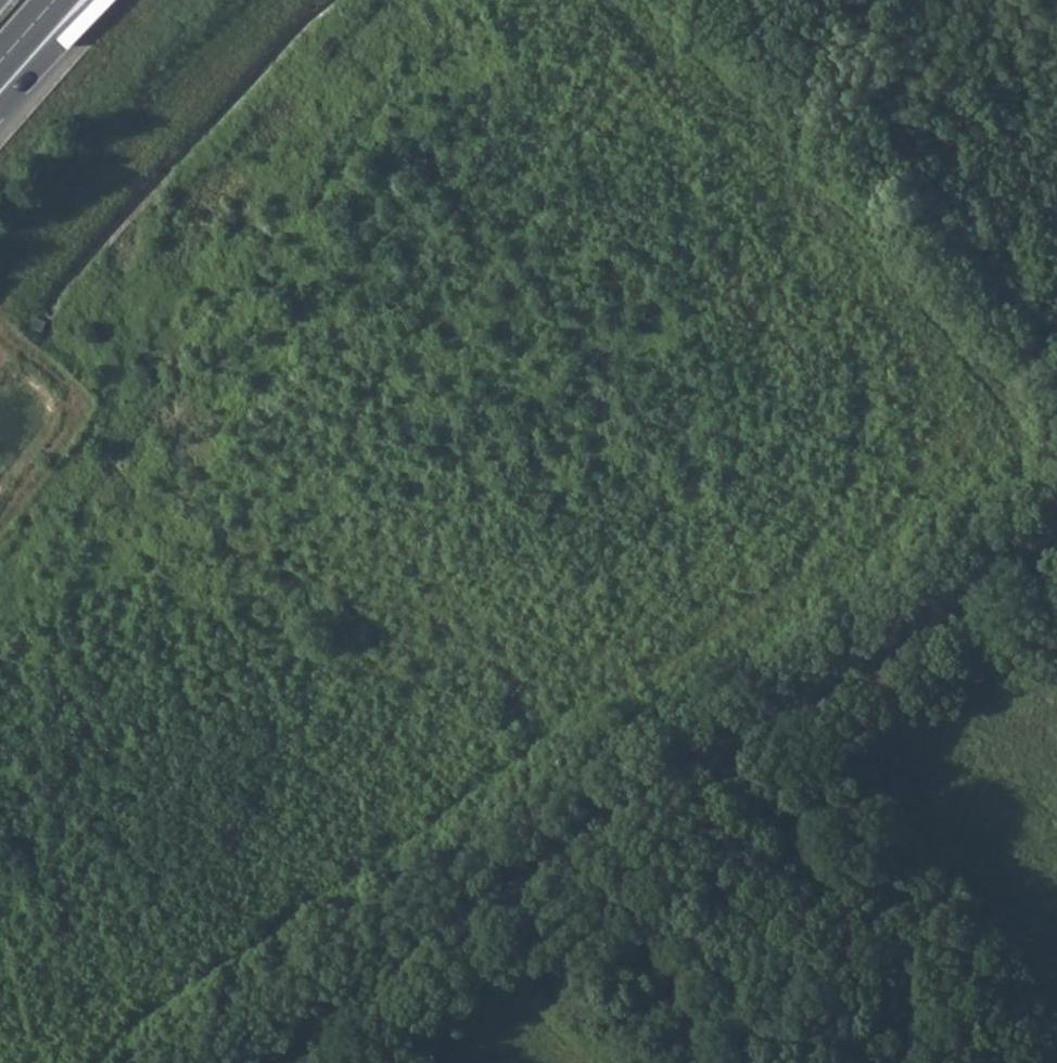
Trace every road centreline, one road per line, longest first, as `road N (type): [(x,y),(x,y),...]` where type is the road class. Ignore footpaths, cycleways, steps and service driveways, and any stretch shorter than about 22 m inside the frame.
road 1 (trunk): [(0,108),(103,0)]

